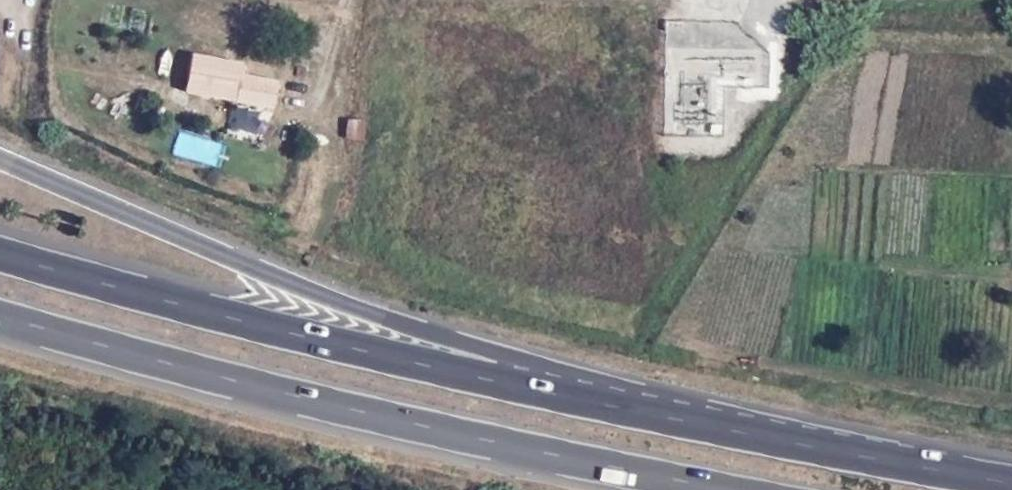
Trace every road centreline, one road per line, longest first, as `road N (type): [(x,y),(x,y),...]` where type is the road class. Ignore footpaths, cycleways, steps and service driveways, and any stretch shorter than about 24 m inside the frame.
road 1 (motorway): [(904,458),(483,346),(305,288),(0,161)]
road 2 (motorway): [(904,458),(594,401),(245,322),(0,250)]
road 3 (motorway): [(0,310),(234,376),(737,489)]
road 4 (track): [(19,0),(28,47),(44,62),(111,78)]

